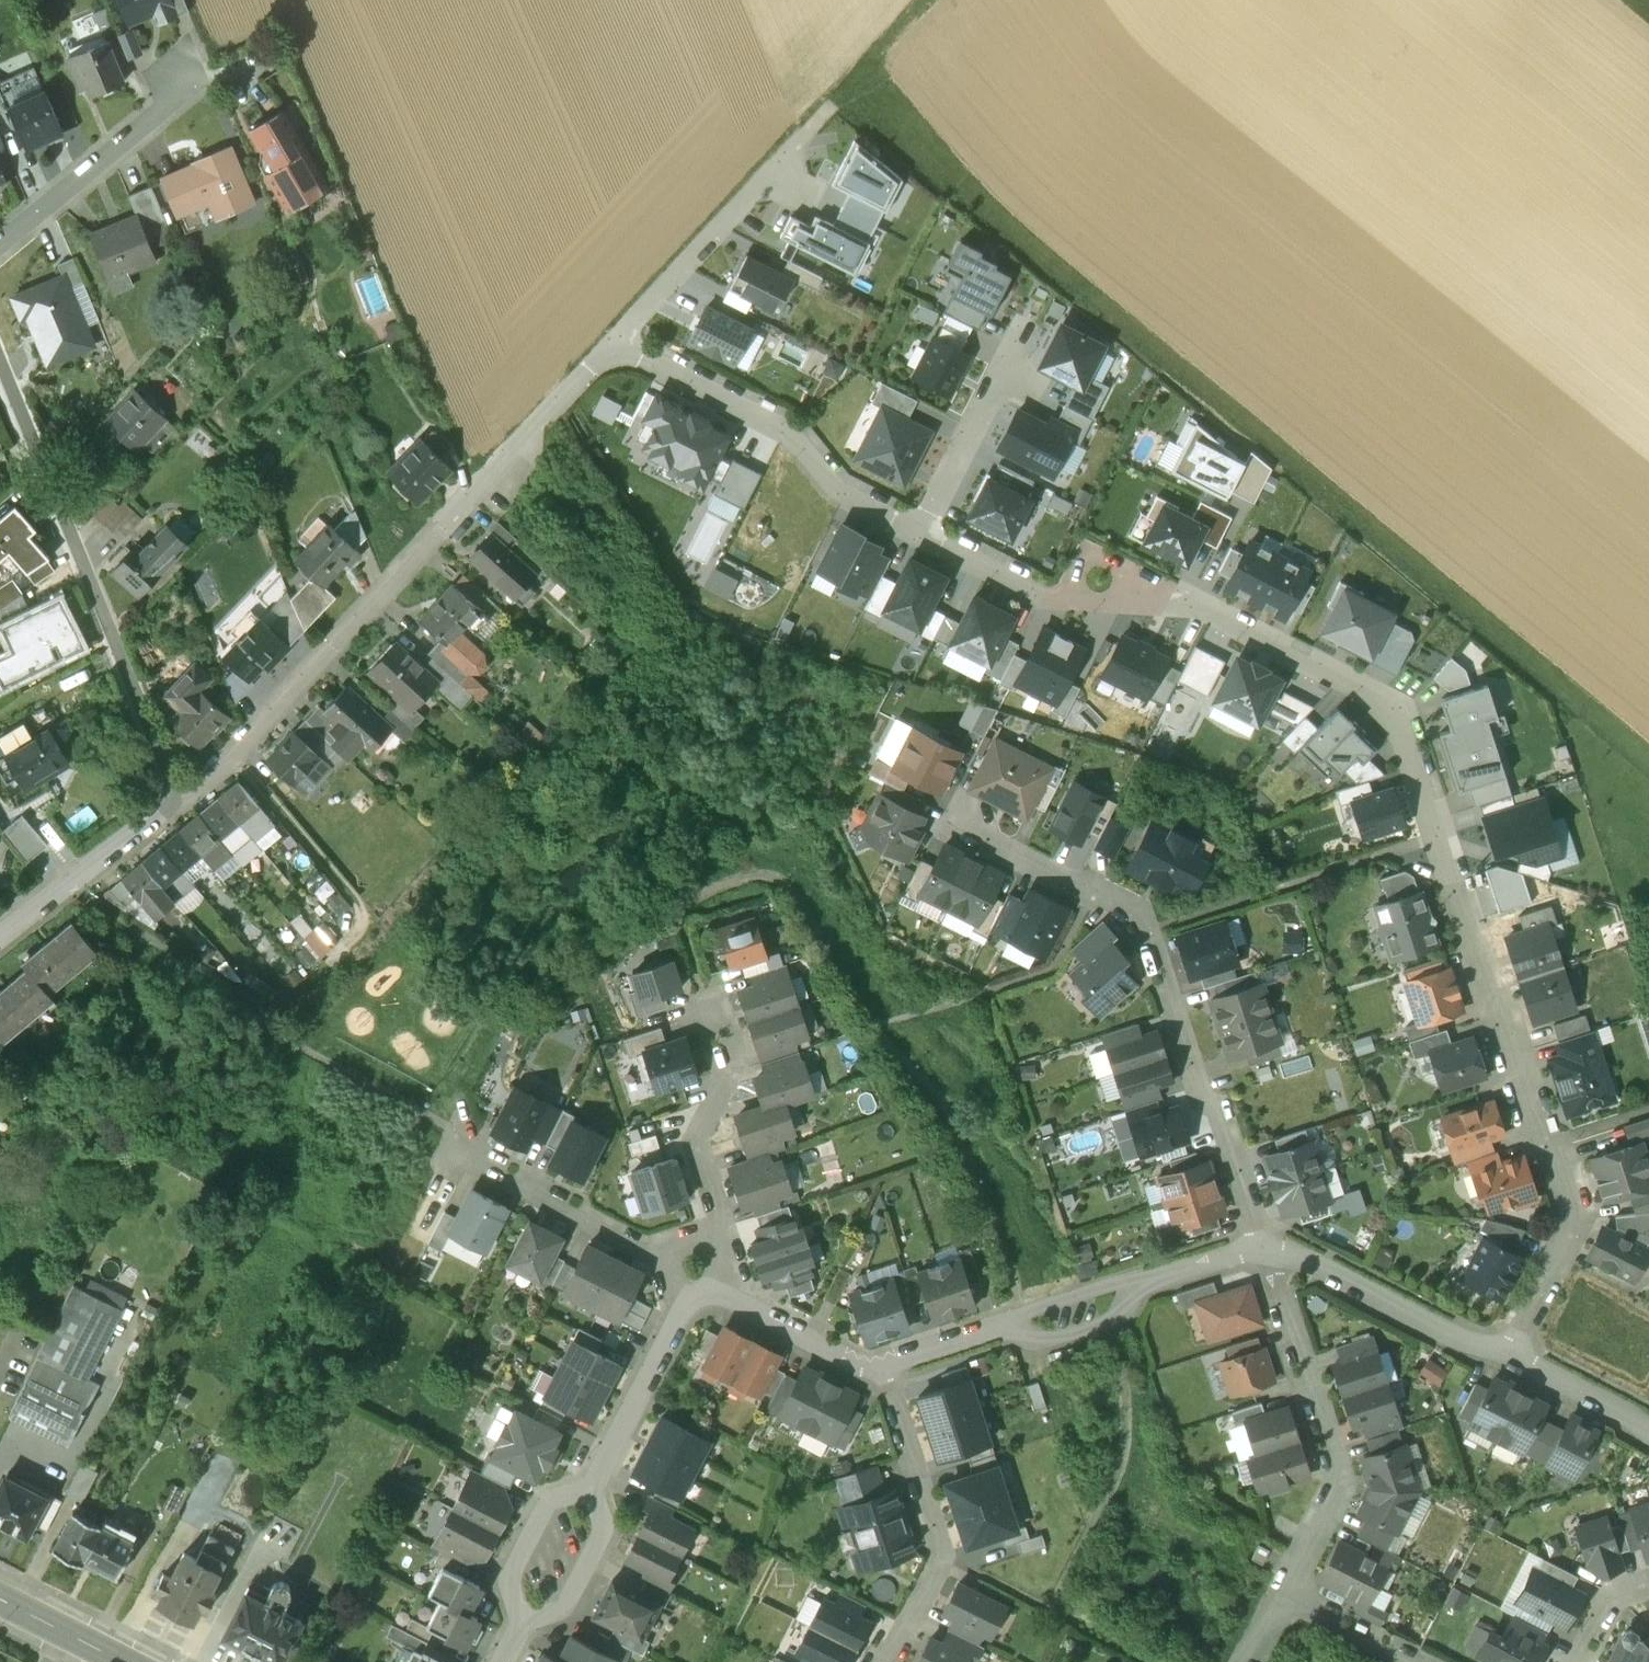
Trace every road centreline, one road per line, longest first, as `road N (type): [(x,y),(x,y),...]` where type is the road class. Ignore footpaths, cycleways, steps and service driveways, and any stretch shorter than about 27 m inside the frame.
road 1 (residential): [(1514,1356),(1556,1265),(1573,1199),(1554,1143),(1532,1122),(1404,727),(1371,691),(1199,602),(1031,598),(922,539)]
road 2 (residential): [(178,801),(234,751),(616,342)]
road 3 (residential): [(1263,1248),(1222,1119),(1197,1087),(1141,909),(964,813)]
road 4 (residential): [(178,801),(0,362)]
road 5 (residential): [(1287,1595),(1342,1496),(1342,1471),(1263,1248)]
road 6 (residential): [(922,539),(843,496),(780,425),(616,342)]
road 7 (residential): [(885,1359),(932,1507),(937,1557),(933,1583),(885,1661)]
road 8 (residential): [(616,342),(832,105)]
road 9 (residential): [(707,1280),(722,1228),(703,1136),(733,1067),(705,983)]
road 10 (residential): [(460,1150),(707,1280)]
road 11 (residential): [(1263,1248),(1305,1255),(1514,1356)]
road 12 (residential): [(188,69),(167,101),(0,244)]
road 13 (residential): [(593,1488),(707,1280)]
road 14 (residential): [(922,539),(1024,333)]
road 15 (residential): [(0,936),(178,801)]
road 16 (residential): [(707,1280),(870,1362),(885,1359)]
road 17 (residential): [(520,1624),(566,1611),(605,1531),(593,1488)]
road 18 (residential): [(593,1488),(550,1504),(507,1584),(520,1624)]
road 19 (residential): [(1514,1356),(1623,1413),(1648,1436)]
road 20 (residential): [(1014,1316),(1025,1329),(1057,1336),(1094,1328),(1116,1316),(1127,1280)]
road 21 (residential): [(1287,1595),(1415,1661)]
road 22 (track): [(832,105),(927,0)]
road 23 (residential): [(1127,1280),(1263,1248)]
road 24 (tertiary): [(0,1599),(123,1661)]
road 25 (residential): [(885,1359),(1014,1316)]

